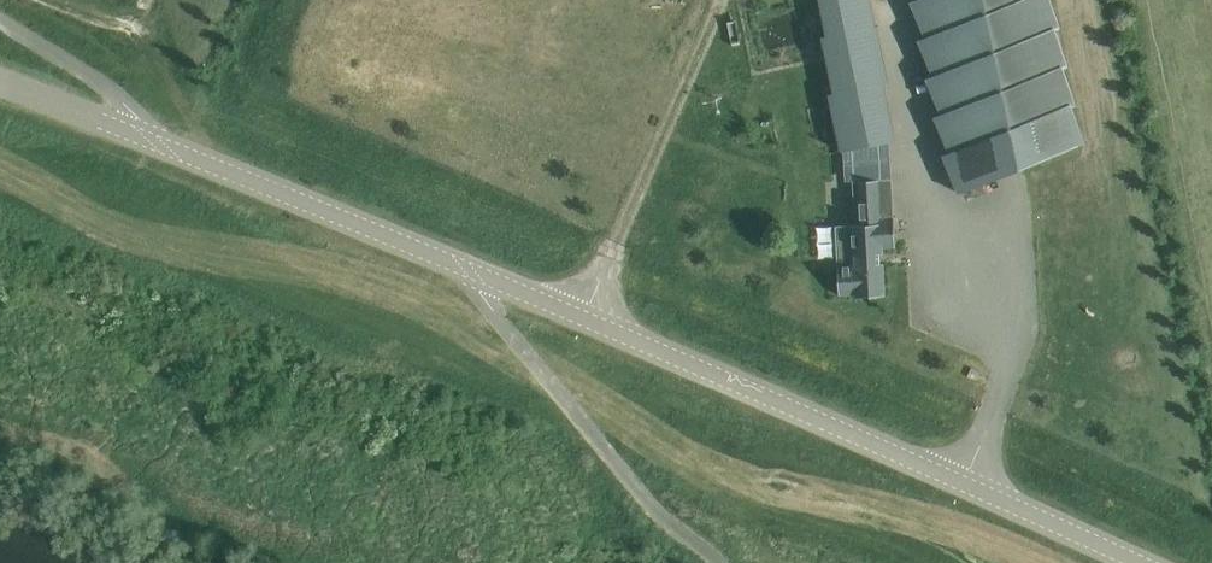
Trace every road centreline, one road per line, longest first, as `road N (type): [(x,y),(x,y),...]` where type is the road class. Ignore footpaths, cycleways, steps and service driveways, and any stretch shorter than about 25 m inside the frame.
road 1 (unclassified): [(1138,562),(585,318),(0,82)]

